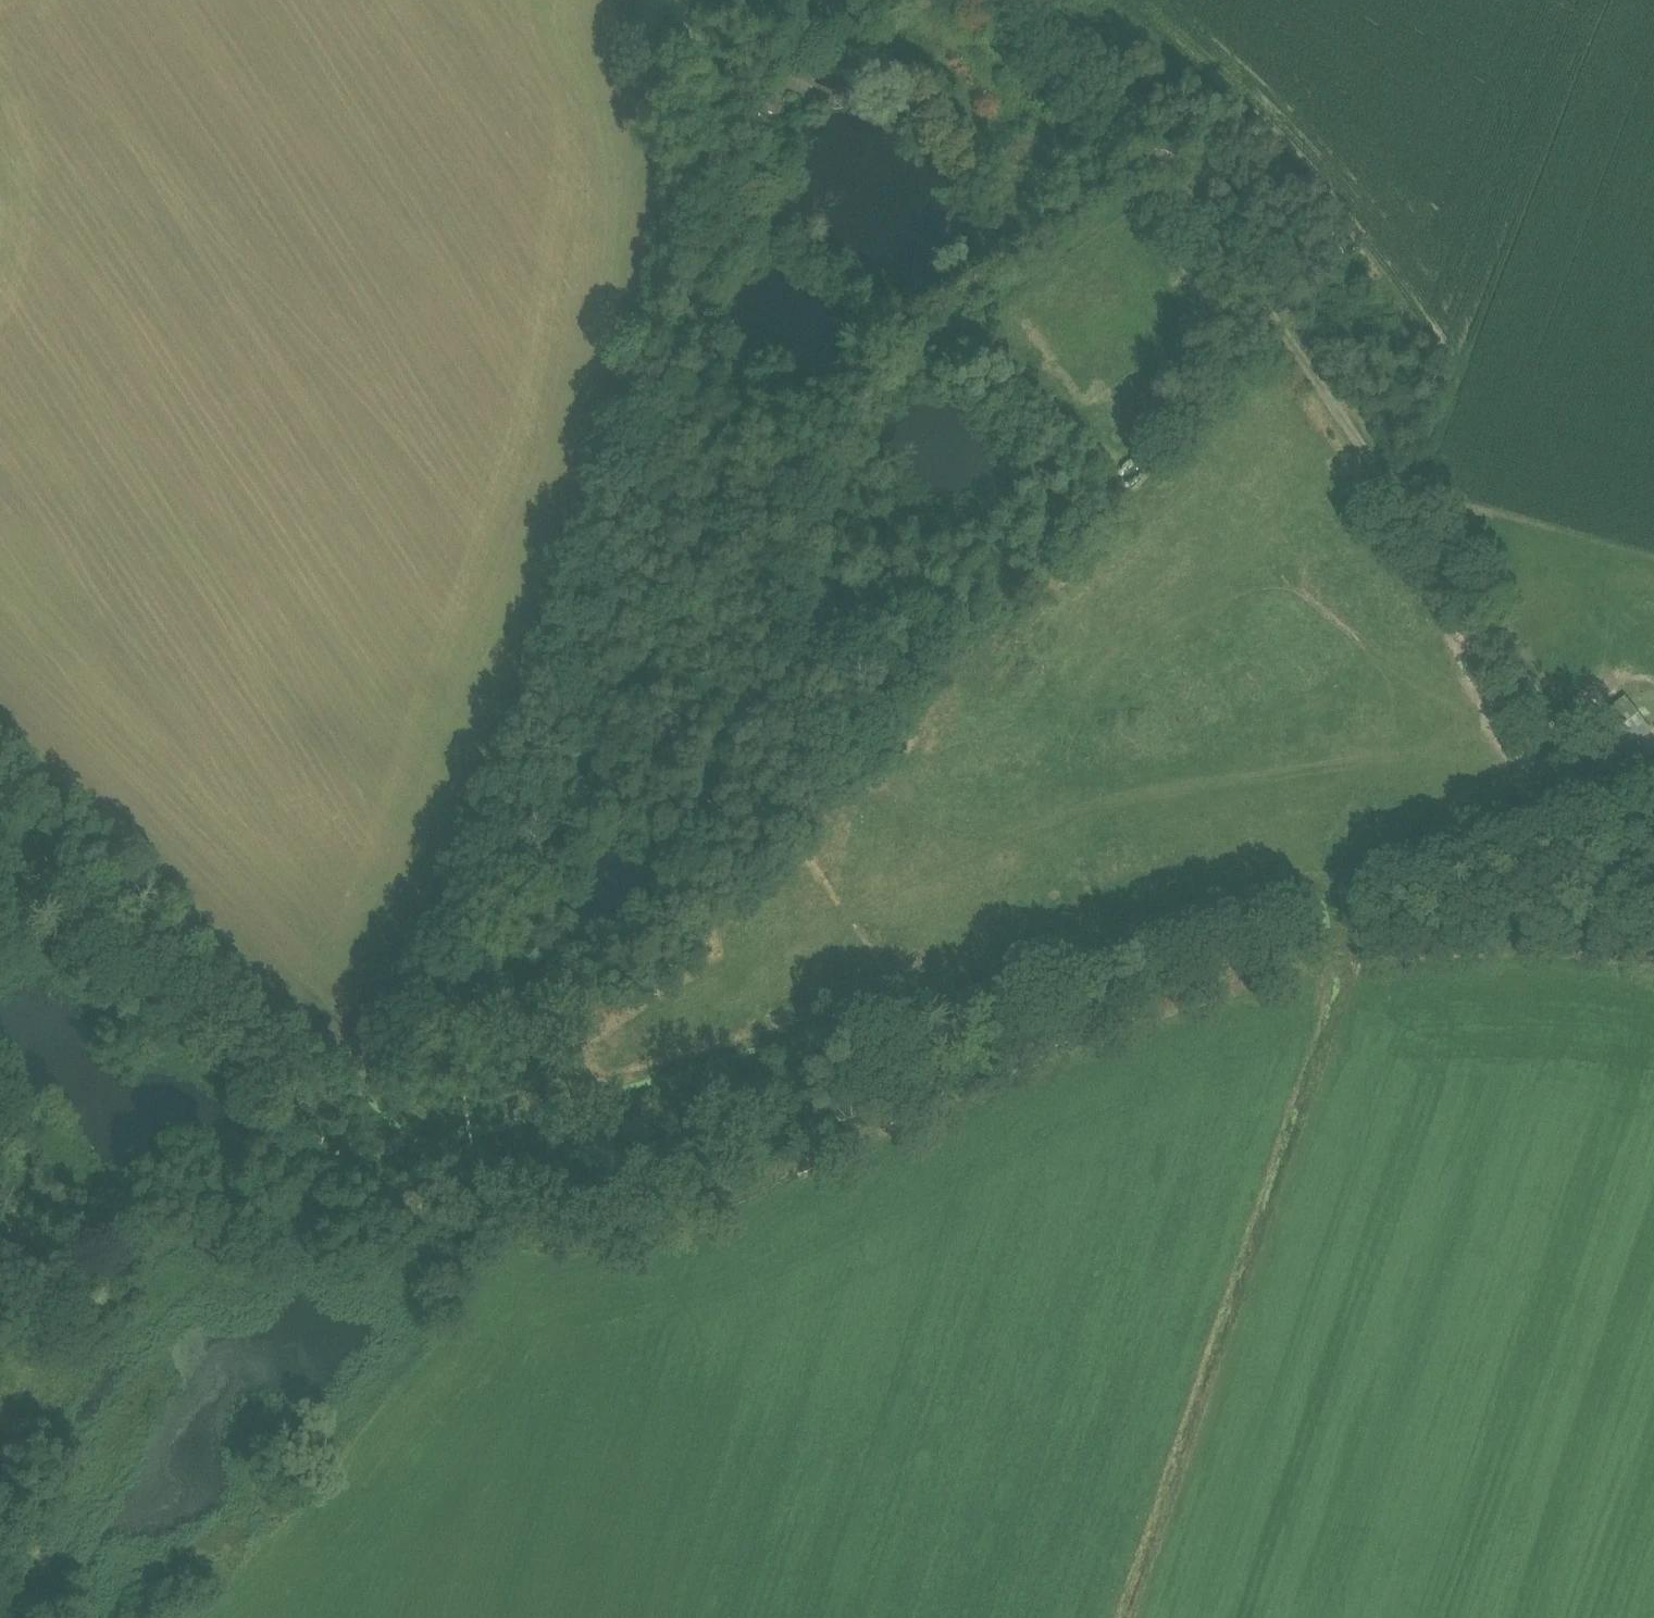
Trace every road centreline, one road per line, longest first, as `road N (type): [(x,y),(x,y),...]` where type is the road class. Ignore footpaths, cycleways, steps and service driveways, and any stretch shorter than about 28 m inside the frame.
road 1 (track): [(1653,800),(1593,753),(1263,302),(1062,0)]

